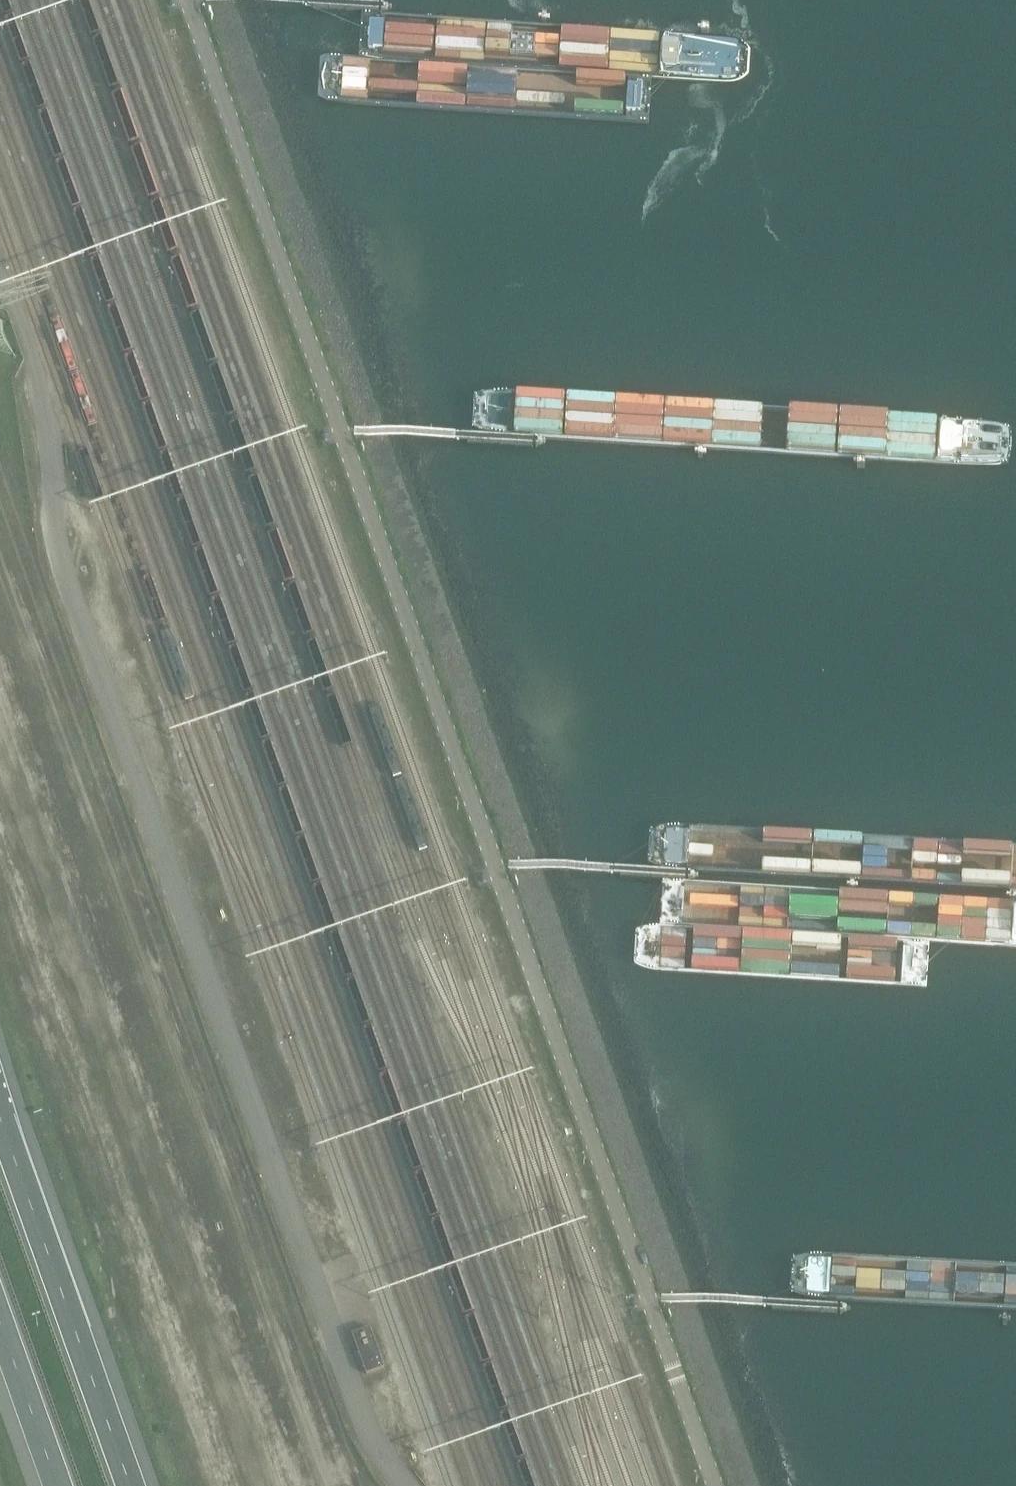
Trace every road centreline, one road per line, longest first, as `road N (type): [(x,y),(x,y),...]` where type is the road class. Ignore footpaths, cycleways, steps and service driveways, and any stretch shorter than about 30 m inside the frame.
road 1 (trunk): [(131,1485),(0,1115)]
road 2 (trunk): [(0,1323),(58,1485)]

